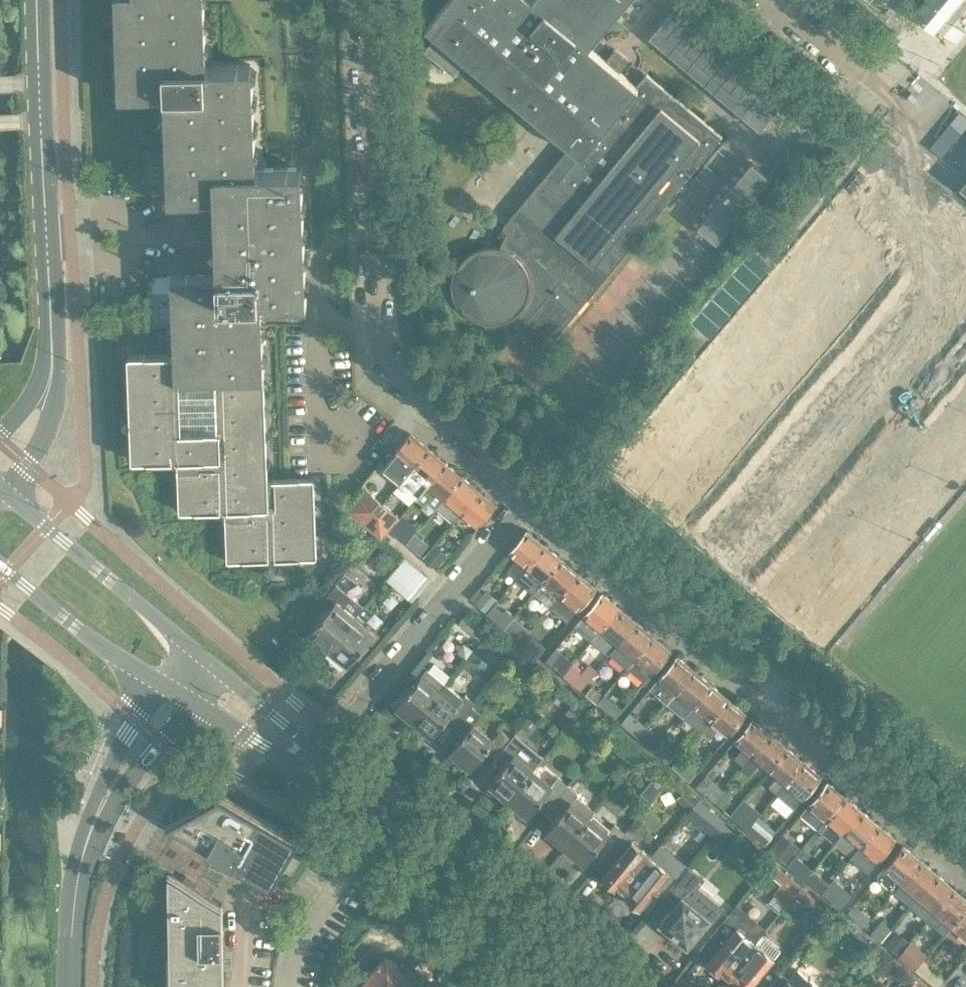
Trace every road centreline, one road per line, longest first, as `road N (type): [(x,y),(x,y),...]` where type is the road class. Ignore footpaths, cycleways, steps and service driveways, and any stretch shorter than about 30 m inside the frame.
road 1 (residential): [(538,493),(394,377),(379,352),(365,0)]
road 2 (residential): [(965,845),(921,818),(538,493)]
road 3 (tertiary): [(49,377),(54,307),(40,0)]
road 4 (residential): [(311,764),(538,493)]
road 5 (secondary): [(202,656),(4,488)]
road 6 (secondary): [(599,986),(400,824)]
road 7 (unclassified): [(294,986),(299,958),(365,842),(400,824)]
road 8 (tertiary): [(147,676),(90,811),(84,854)]
road 9 (secondary): [(0,561),(147,676)]
road 10 (tertiary): [(84,854),(134,771),(193,707)]
road 11 (secondary): [(311,764),(291,728),(202,656)]
road 12 (unclassified): [(776,0),(890,91)]
road 13 (tertiary): [(71,986),(84,854)]
road 14 (secondary): [(193,707),(311,764)]
road 15 (tertiary): [(4,488),(42,440),(49,377)]

